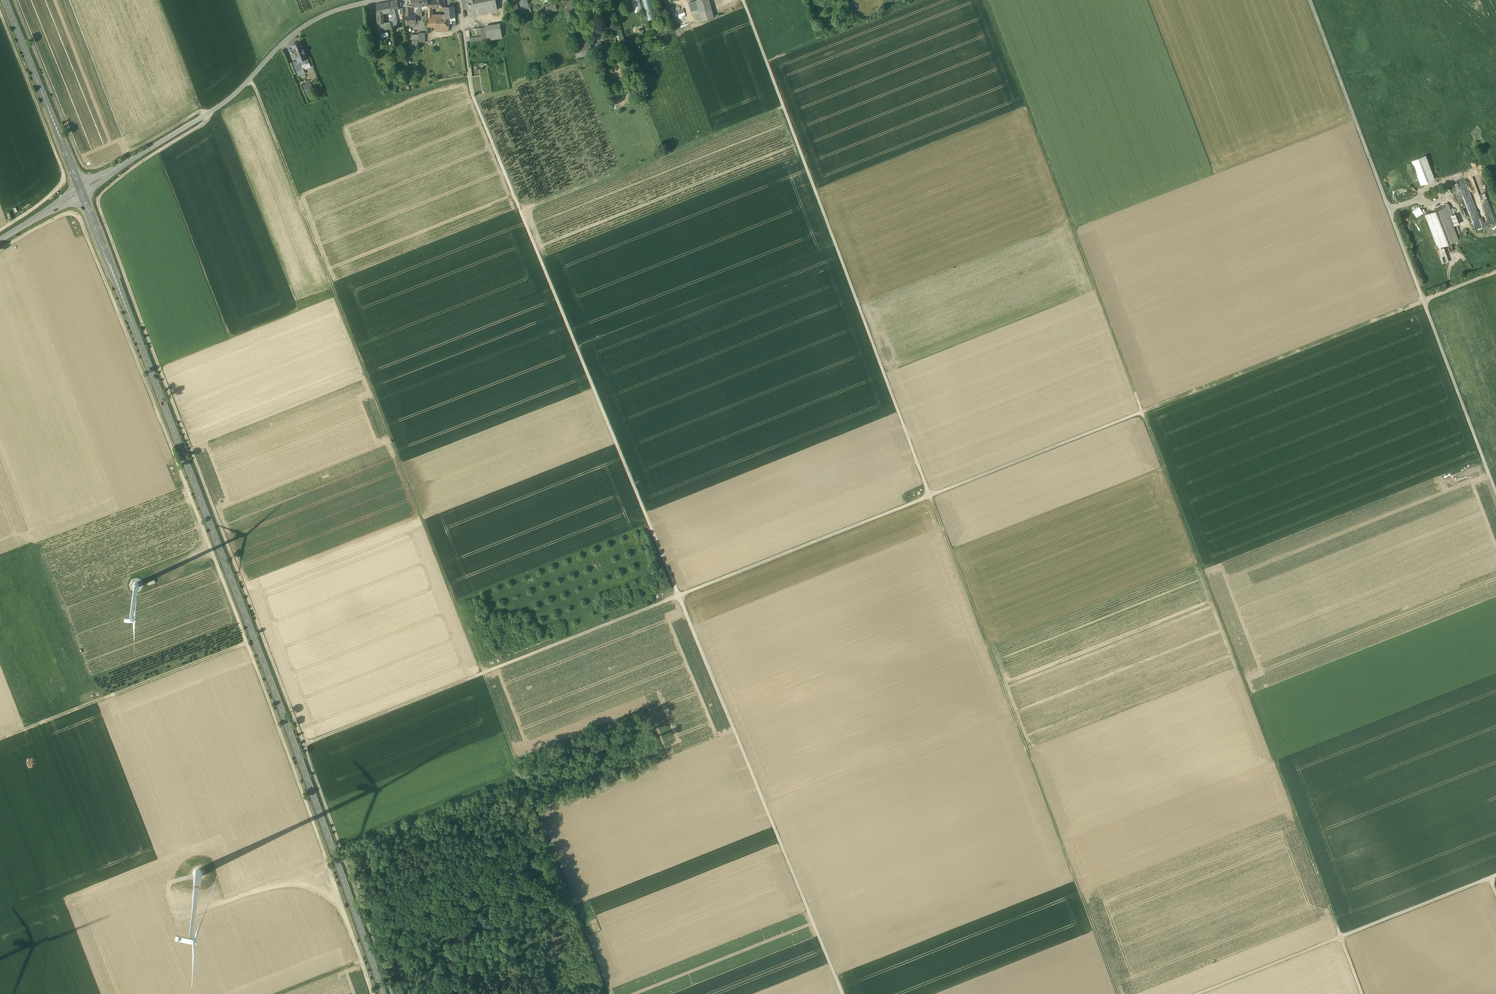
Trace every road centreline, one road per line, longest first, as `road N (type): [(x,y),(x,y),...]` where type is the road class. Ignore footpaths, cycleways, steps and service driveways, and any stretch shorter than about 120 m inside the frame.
road 1 (track): [(989,0),(1363,993)]
road 2 (track): [(14,0),(84,167),(98,167),(195,113),(206,115),(98,203),(304,745)]
road 3 (track): [(251,78),(608,993)]
road 4 (track): [(843,993),(472,95)]
road 5 (tertiary): [(382,993),(80,190)]
road 6 (track): [(304,745),(930,495)]
road 7 (track): [(930,495),(1495,271)]
road 8 (track): [(930,495),(1118,993)]
road 9 (track): [(743,0),(930,495)]
road 10 (track): [(1495,493),(1310,0)]
road 11 (track): [(0,249),(68,214),(83,222),(212,553)]
road 12 (residential): [(377,0),(295,33),(217,108),(80,190)]
road 13 (track): [(1495,876),(1198,993)]
road 14 (track): [(520,211),(783,106)]
road 15 (track): [(0,739),(247,643)]
road 16 (track): [(304,745),(392,993)]
road 17 (track): [(0,13),(64,178),(0,230)]
road 18 (tertiary): [(80,190),(4,0)]
road 19 (track): [(328,866),(177,920)]

